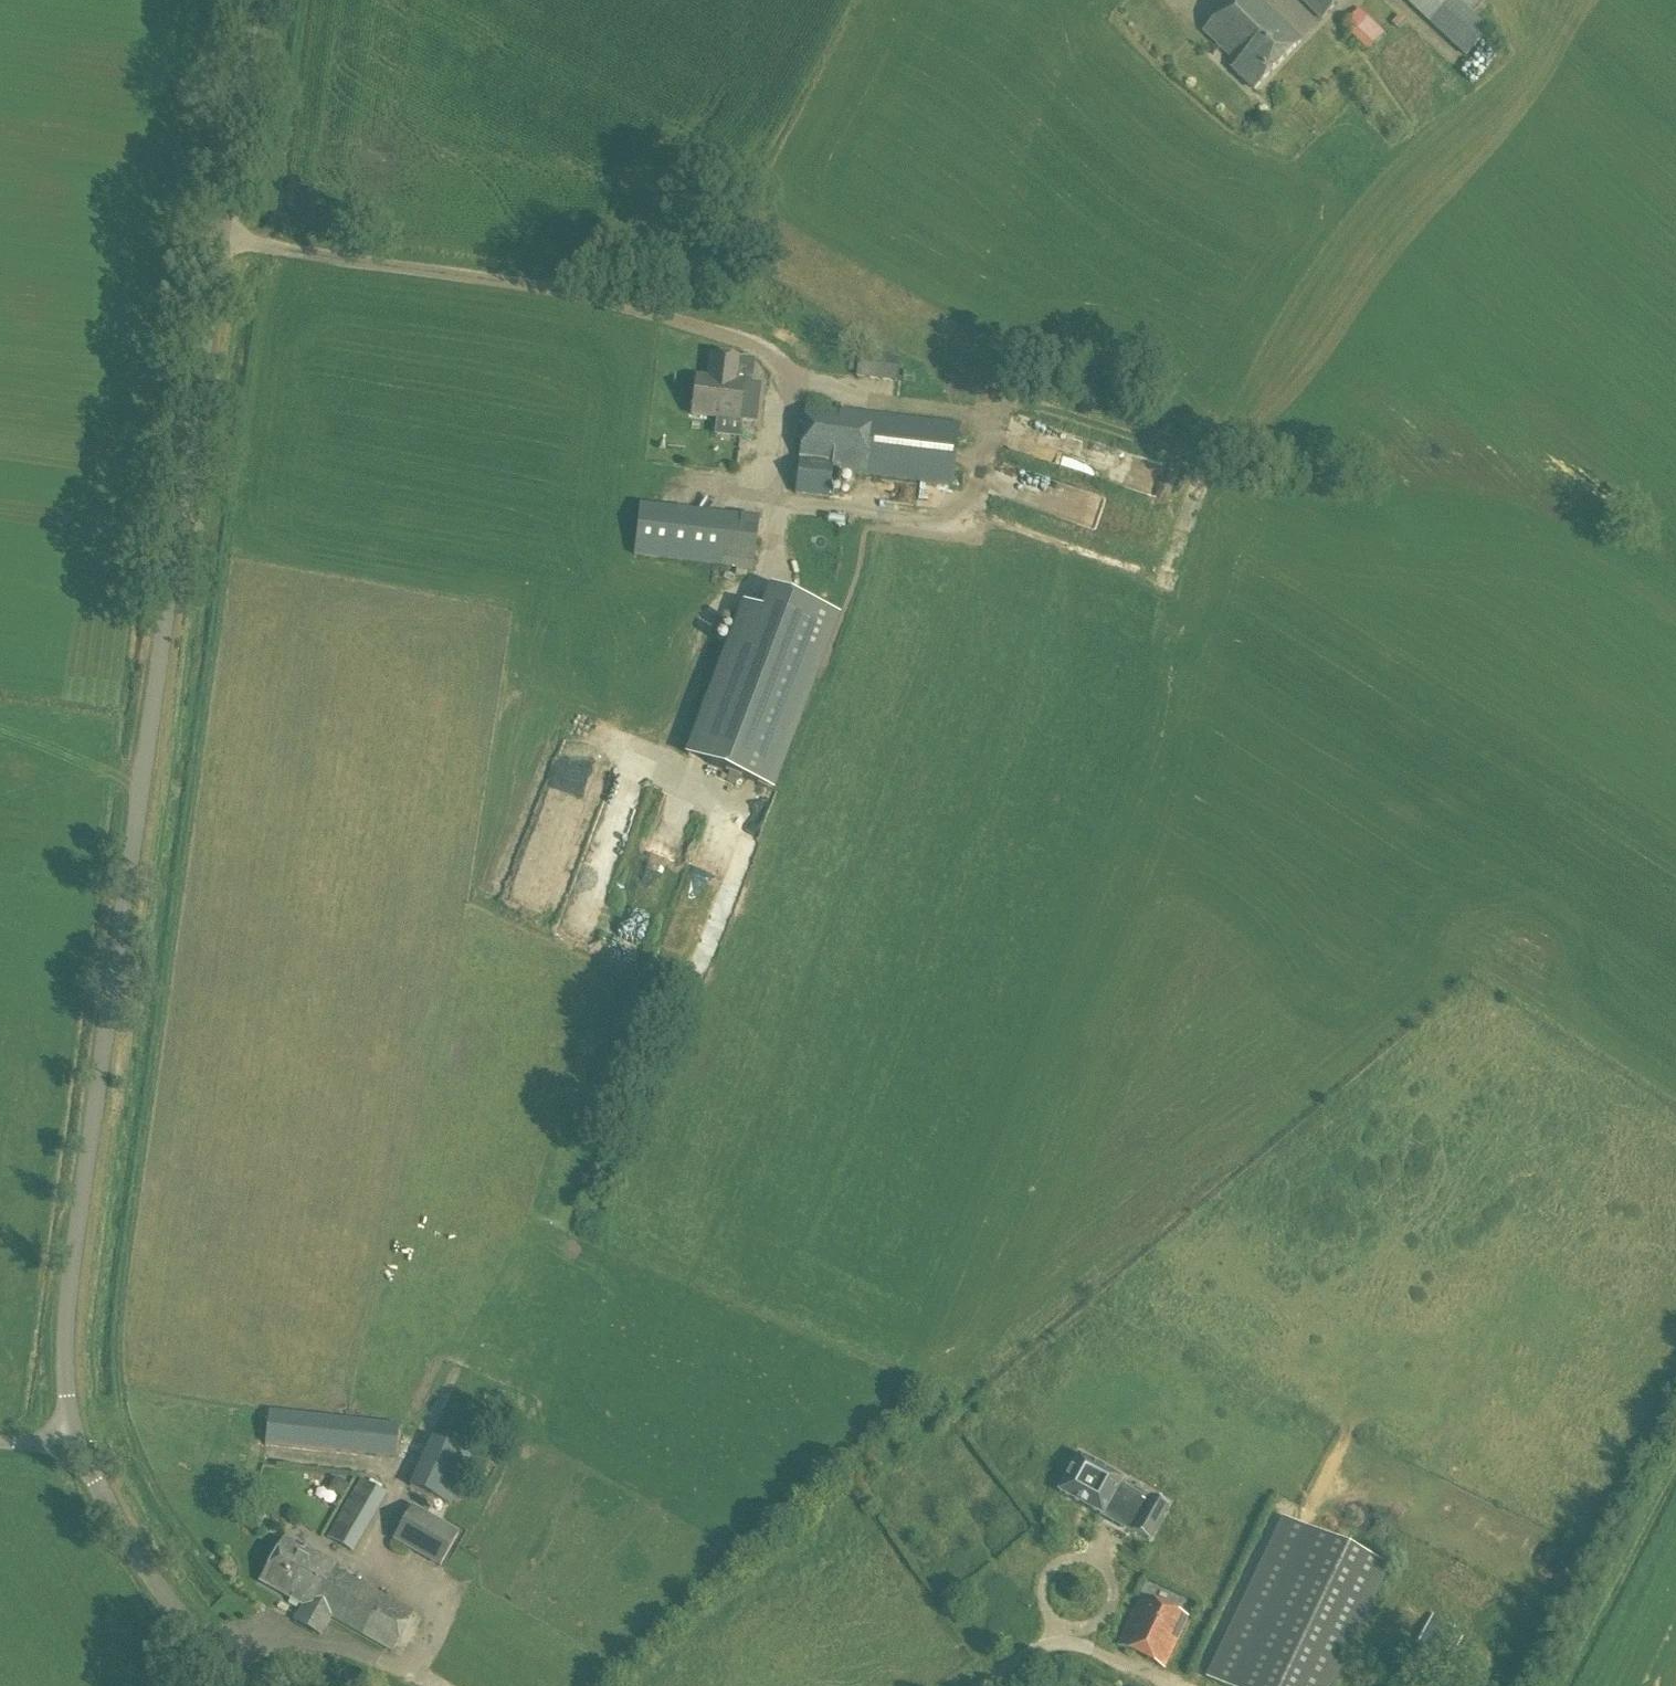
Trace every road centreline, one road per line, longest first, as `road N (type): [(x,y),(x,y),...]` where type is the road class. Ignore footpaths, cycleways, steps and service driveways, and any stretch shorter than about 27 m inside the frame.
road 1 (unclassified): [(77,1444),(62,1358),(64,1294),(256,0)]
road 2 (unclassified): [(251,1685),(148,1575),(77,1444)]

